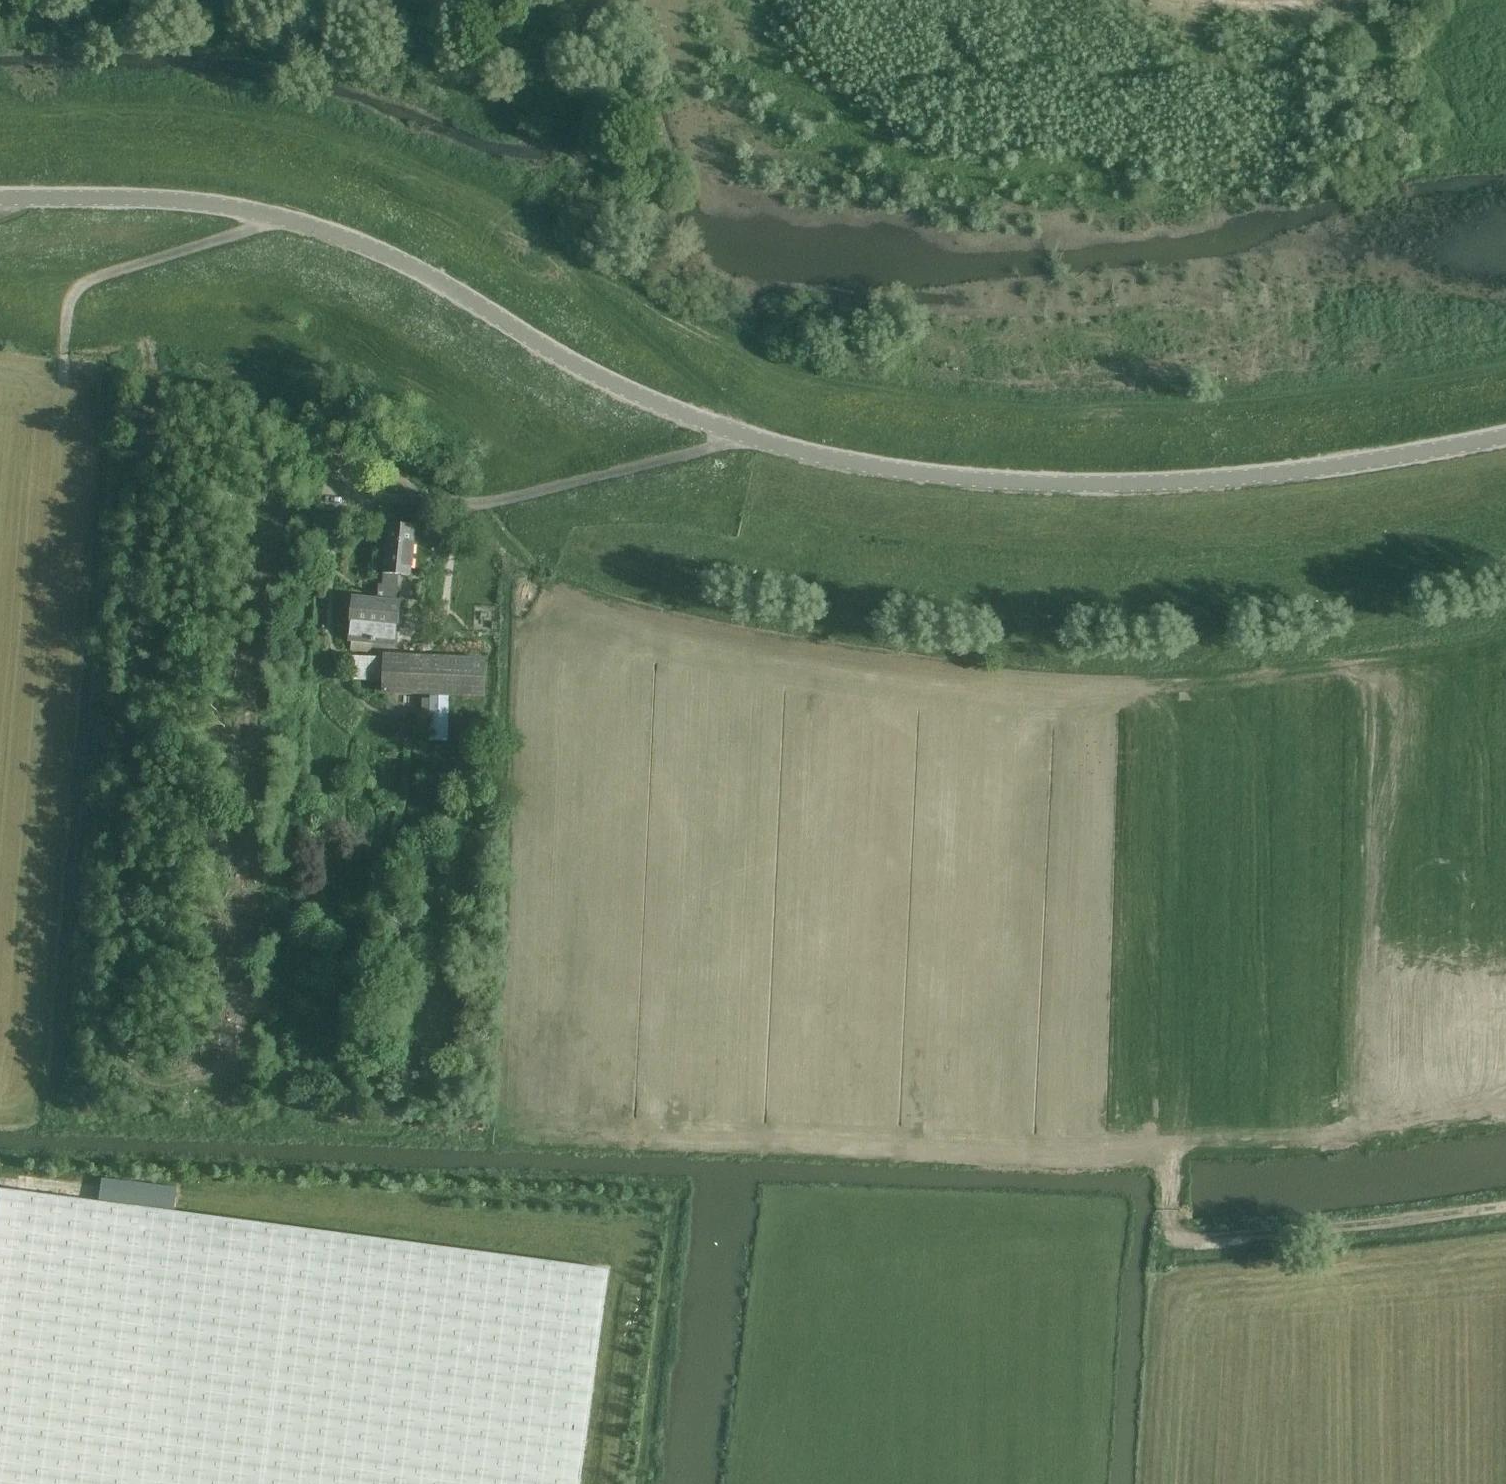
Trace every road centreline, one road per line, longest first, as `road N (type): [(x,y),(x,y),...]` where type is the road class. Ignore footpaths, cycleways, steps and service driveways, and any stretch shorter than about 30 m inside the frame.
road 1 (tertiary): [(1505,436),(1163,483),(902,470),(792,453),(612,386),(349,239),(204,204),(0,200)]
road 2 (track): [(1505,1206),(1180,1238)]

